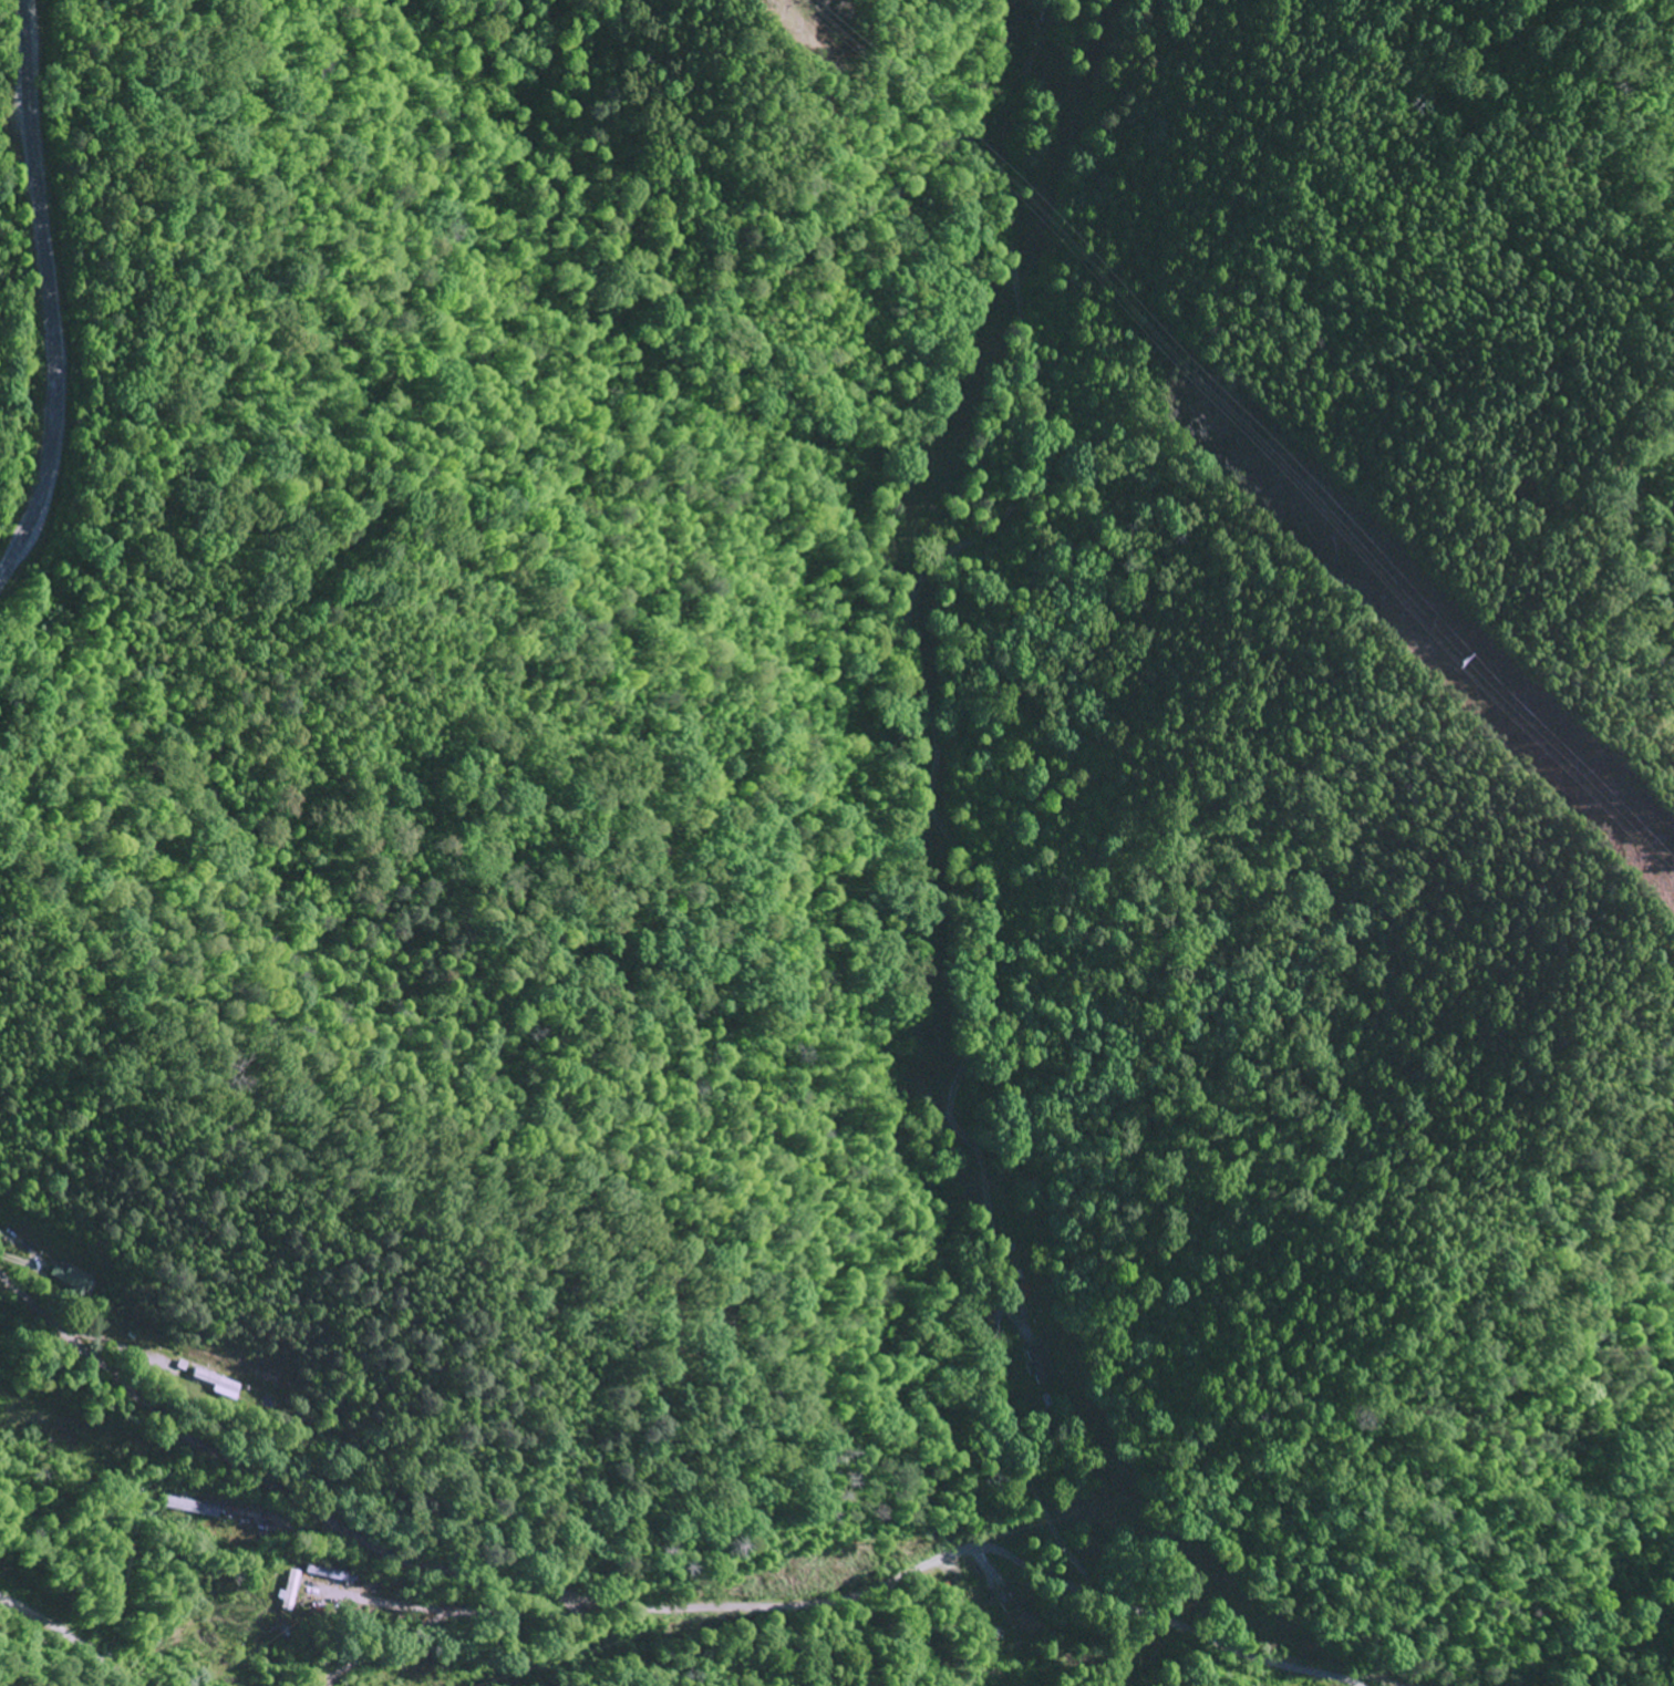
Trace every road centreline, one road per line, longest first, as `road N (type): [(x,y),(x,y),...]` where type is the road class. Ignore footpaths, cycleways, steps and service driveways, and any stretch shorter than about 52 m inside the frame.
road 1 (residential): [(1363,1685),(1229,1651),(1095,1593),(1046,1584),(982,1552),(943,1551),(872,1591),(768,1612),(664,1605),(397,1560),(165,1417),(0,1273)]
road 2 (residential): [(14,0),(48,389),(41,454),(0,557)]
road 3 (residential): [(0,1596),(121,1685)]

